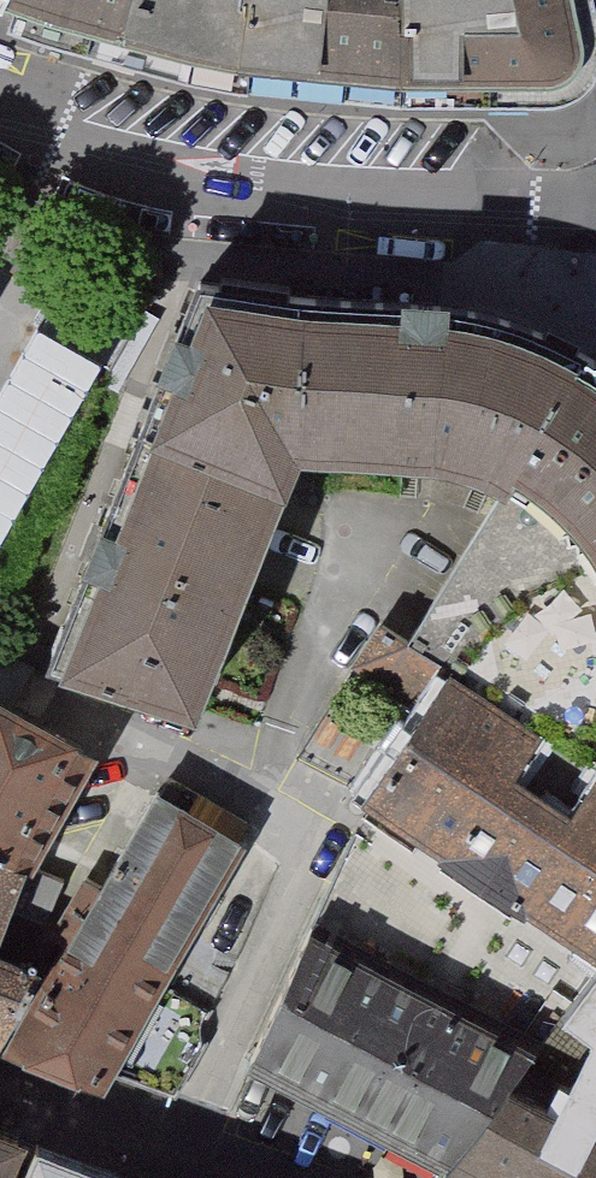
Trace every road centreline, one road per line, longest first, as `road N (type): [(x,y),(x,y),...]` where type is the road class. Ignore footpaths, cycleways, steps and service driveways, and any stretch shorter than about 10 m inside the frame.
road 1 (residential): [(595,224),(388,215),(212,186),(59,141),(0,111)]

